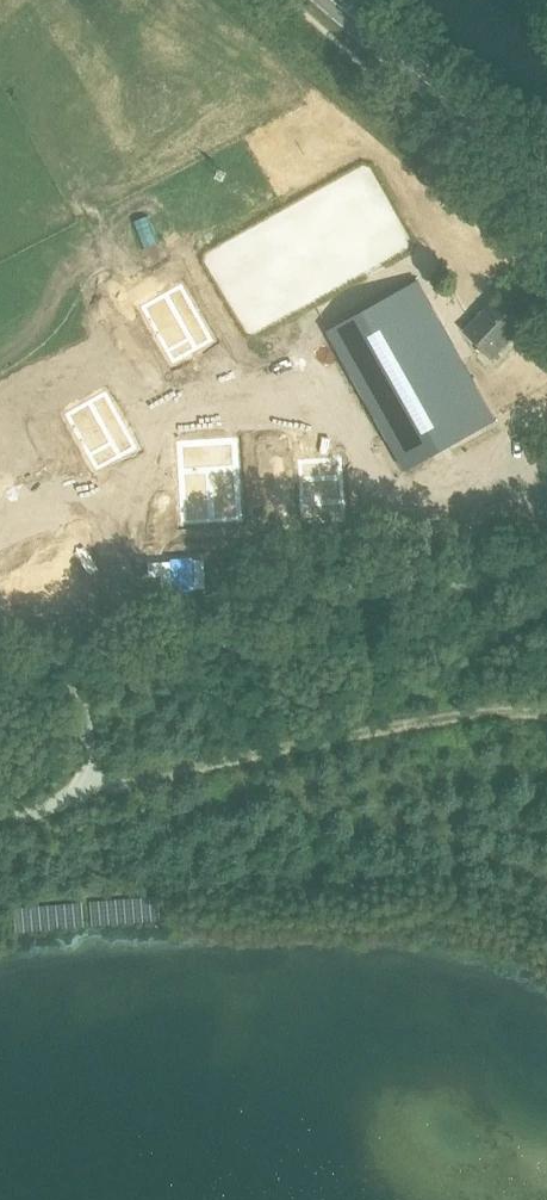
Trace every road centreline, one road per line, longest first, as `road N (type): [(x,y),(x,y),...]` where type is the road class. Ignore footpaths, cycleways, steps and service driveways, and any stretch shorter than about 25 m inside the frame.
road 1 (unclassified): [(546,572),(0,624)]
road 2 (secondary): [(546,191),(333,0)]

